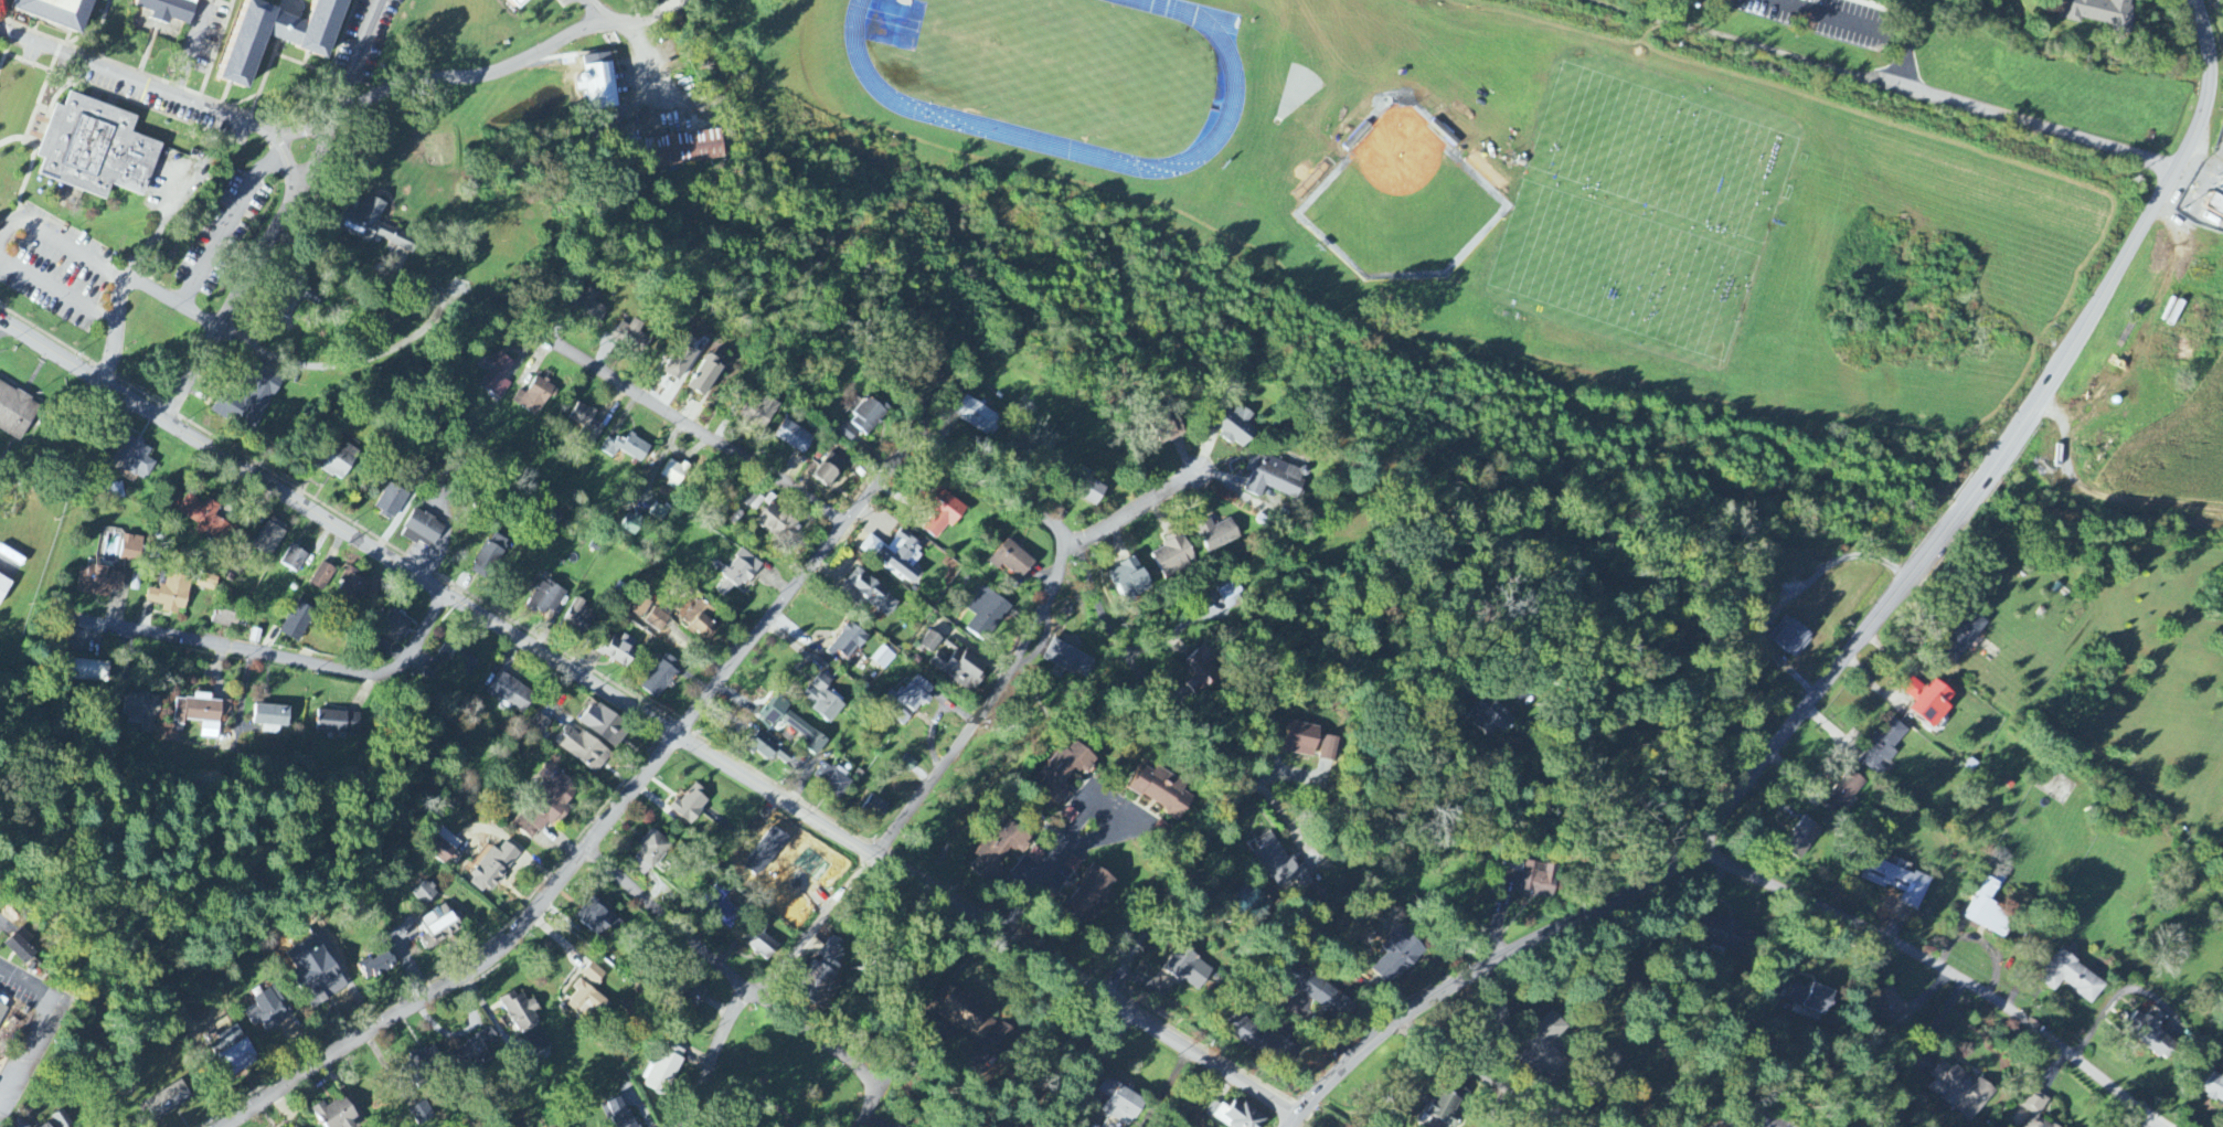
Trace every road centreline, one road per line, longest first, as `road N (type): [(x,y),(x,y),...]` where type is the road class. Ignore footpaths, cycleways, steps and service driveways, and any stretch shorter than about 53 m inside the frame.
road 1 (residential): [(1298,1112),(1103,1007),(681,734),(0,320)]
road 2 (residential): [(1298,1112),(1359,1048),(1641,887),(1694,848),(1956,512)]
road 3 (residential): [(658,1126),(753,995),(875,857),(1067,568)]
road 4 (residential): [(1956,512),(2039,403),(2199,126),(2209,62),(2195,0)]
road 5 (residential): [(2164,1126),(2027,1018),(1959,977),(1694,848)]
road 6 (residential): [(581,848),(681,734),(913,436)]
road 7 (residential): [(222,1126),(488,955),(581,848)]
road 8 (residential): [(444,589),(407,661),(376,673),(44,613)]
road 9 (residential): [(852,1126),(873,1096),(861,1067),(753,995),(581,848)]
road 10 (residential): [(849,518),(510,319)]
road 11 (residential): [(295,196),(287,155),(267,129),(0,29)]
road 12 (residential): [(1103,1007),(1290,735)]
road 13 (residential): [(163,421),(295,196)]
road 14 (track): [(2222,511),(2105,500),(2070,479),(2059,410),(2039,403)]
road 15 (residential): [(382,0),(295,196)]
road 16 (residential): [(1402,1020),(1571,1126)]
road 17 (residential): [(1057,543),(913,436)]
road 18 (residential): [(1057,543),(1211,460)]
road 19 (residential): [(1000,935),(1094,802)]

